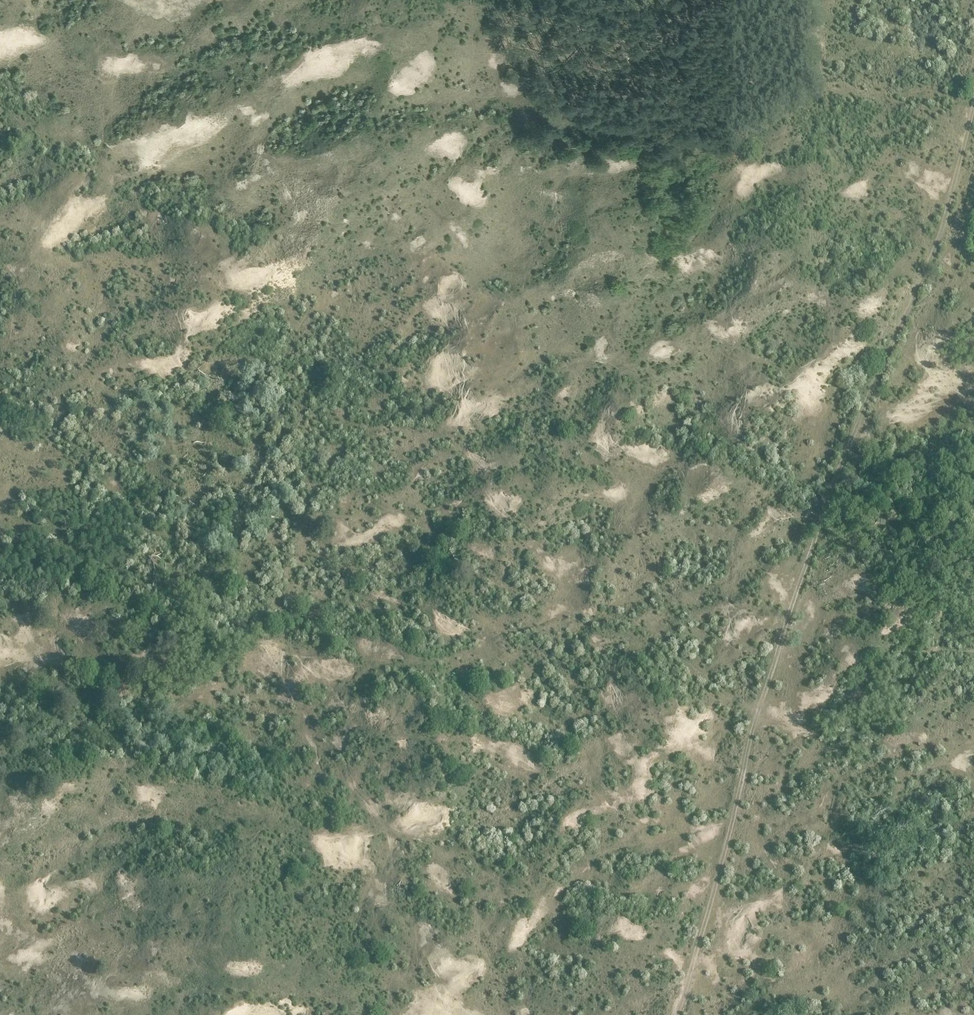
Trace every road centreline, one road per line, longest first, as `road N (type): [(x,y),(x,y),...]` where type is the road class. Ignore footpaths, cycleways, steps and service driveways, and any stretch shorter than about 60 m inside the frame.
road 1 (track): [(676,1014),(751,739),(835,485),(943,226),(973,77)]

